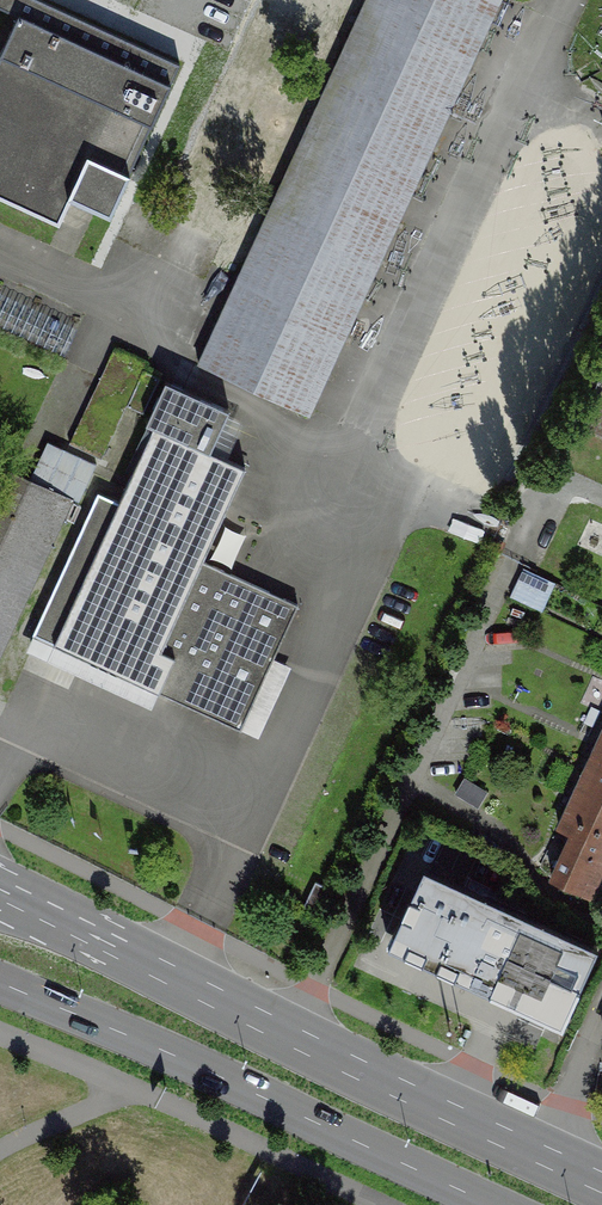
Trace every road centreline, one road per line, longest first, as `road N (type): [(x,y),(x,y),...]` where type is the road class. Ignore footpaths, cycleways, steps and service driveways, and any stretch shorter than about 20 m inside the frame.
road 1 (primary): [(601,1181),(0,895)]
road 2 (primary): [(0,981),(493,1204)]

